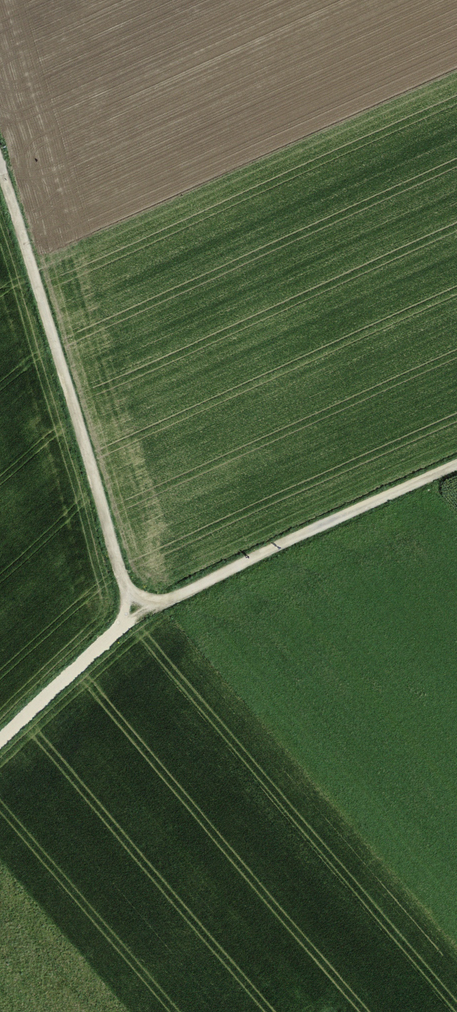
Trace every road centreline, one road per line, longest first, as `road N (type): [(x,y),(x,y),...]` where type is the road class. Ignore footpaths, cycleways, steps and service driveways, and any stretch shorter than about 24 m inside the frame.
road 1 (track): [(132,623),(0,181)]
road 2 (track): [(456,473),(132,623)]
road 3 (track): [(0,751),(132,623)]

